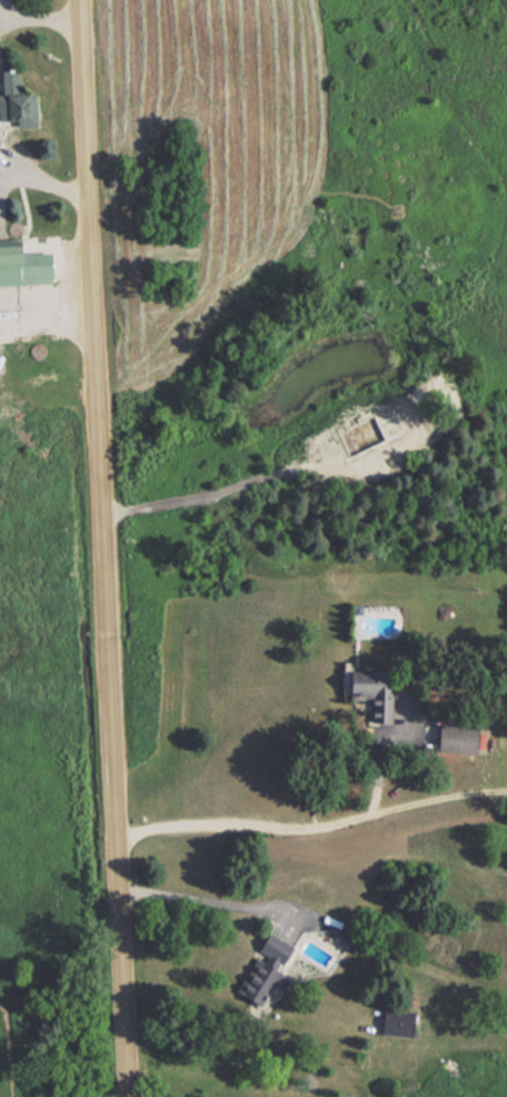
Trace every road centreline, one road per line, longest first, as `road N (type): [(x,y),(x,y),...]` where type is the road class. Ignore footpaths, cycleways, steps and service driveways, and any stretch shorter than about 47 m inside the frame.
road 1 (residential): [(130,1096),(79,0)]

